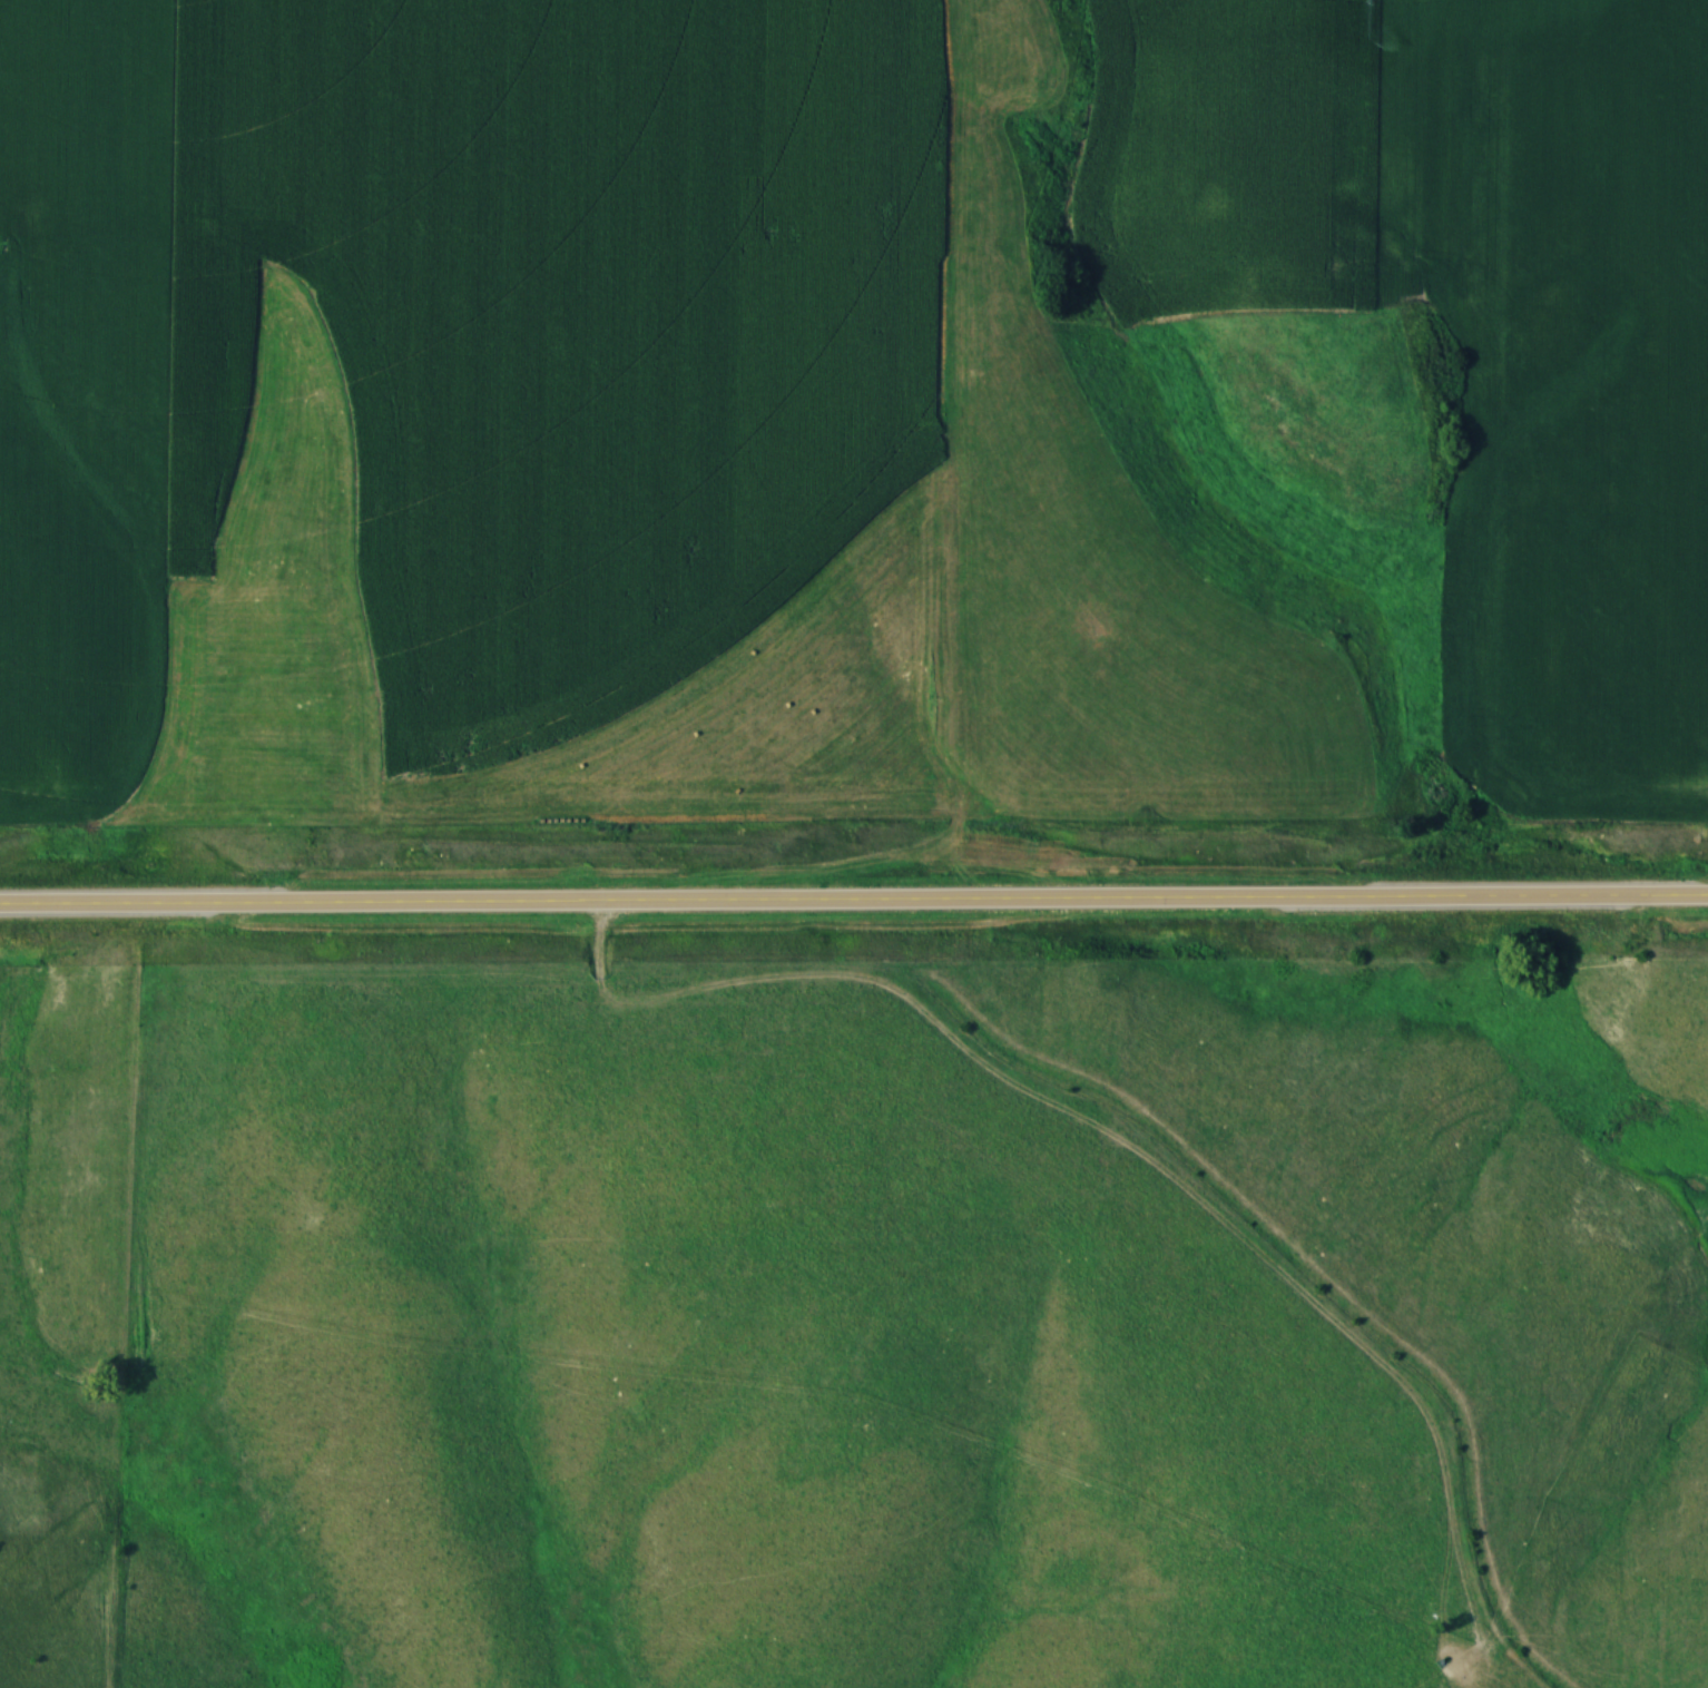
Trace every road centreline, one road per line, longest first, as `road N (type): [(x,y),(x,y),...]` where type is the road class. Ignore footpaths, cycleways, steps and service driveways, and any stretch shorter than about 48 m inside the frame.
road 1 (secondary): [(0,914),(1707,905)]

